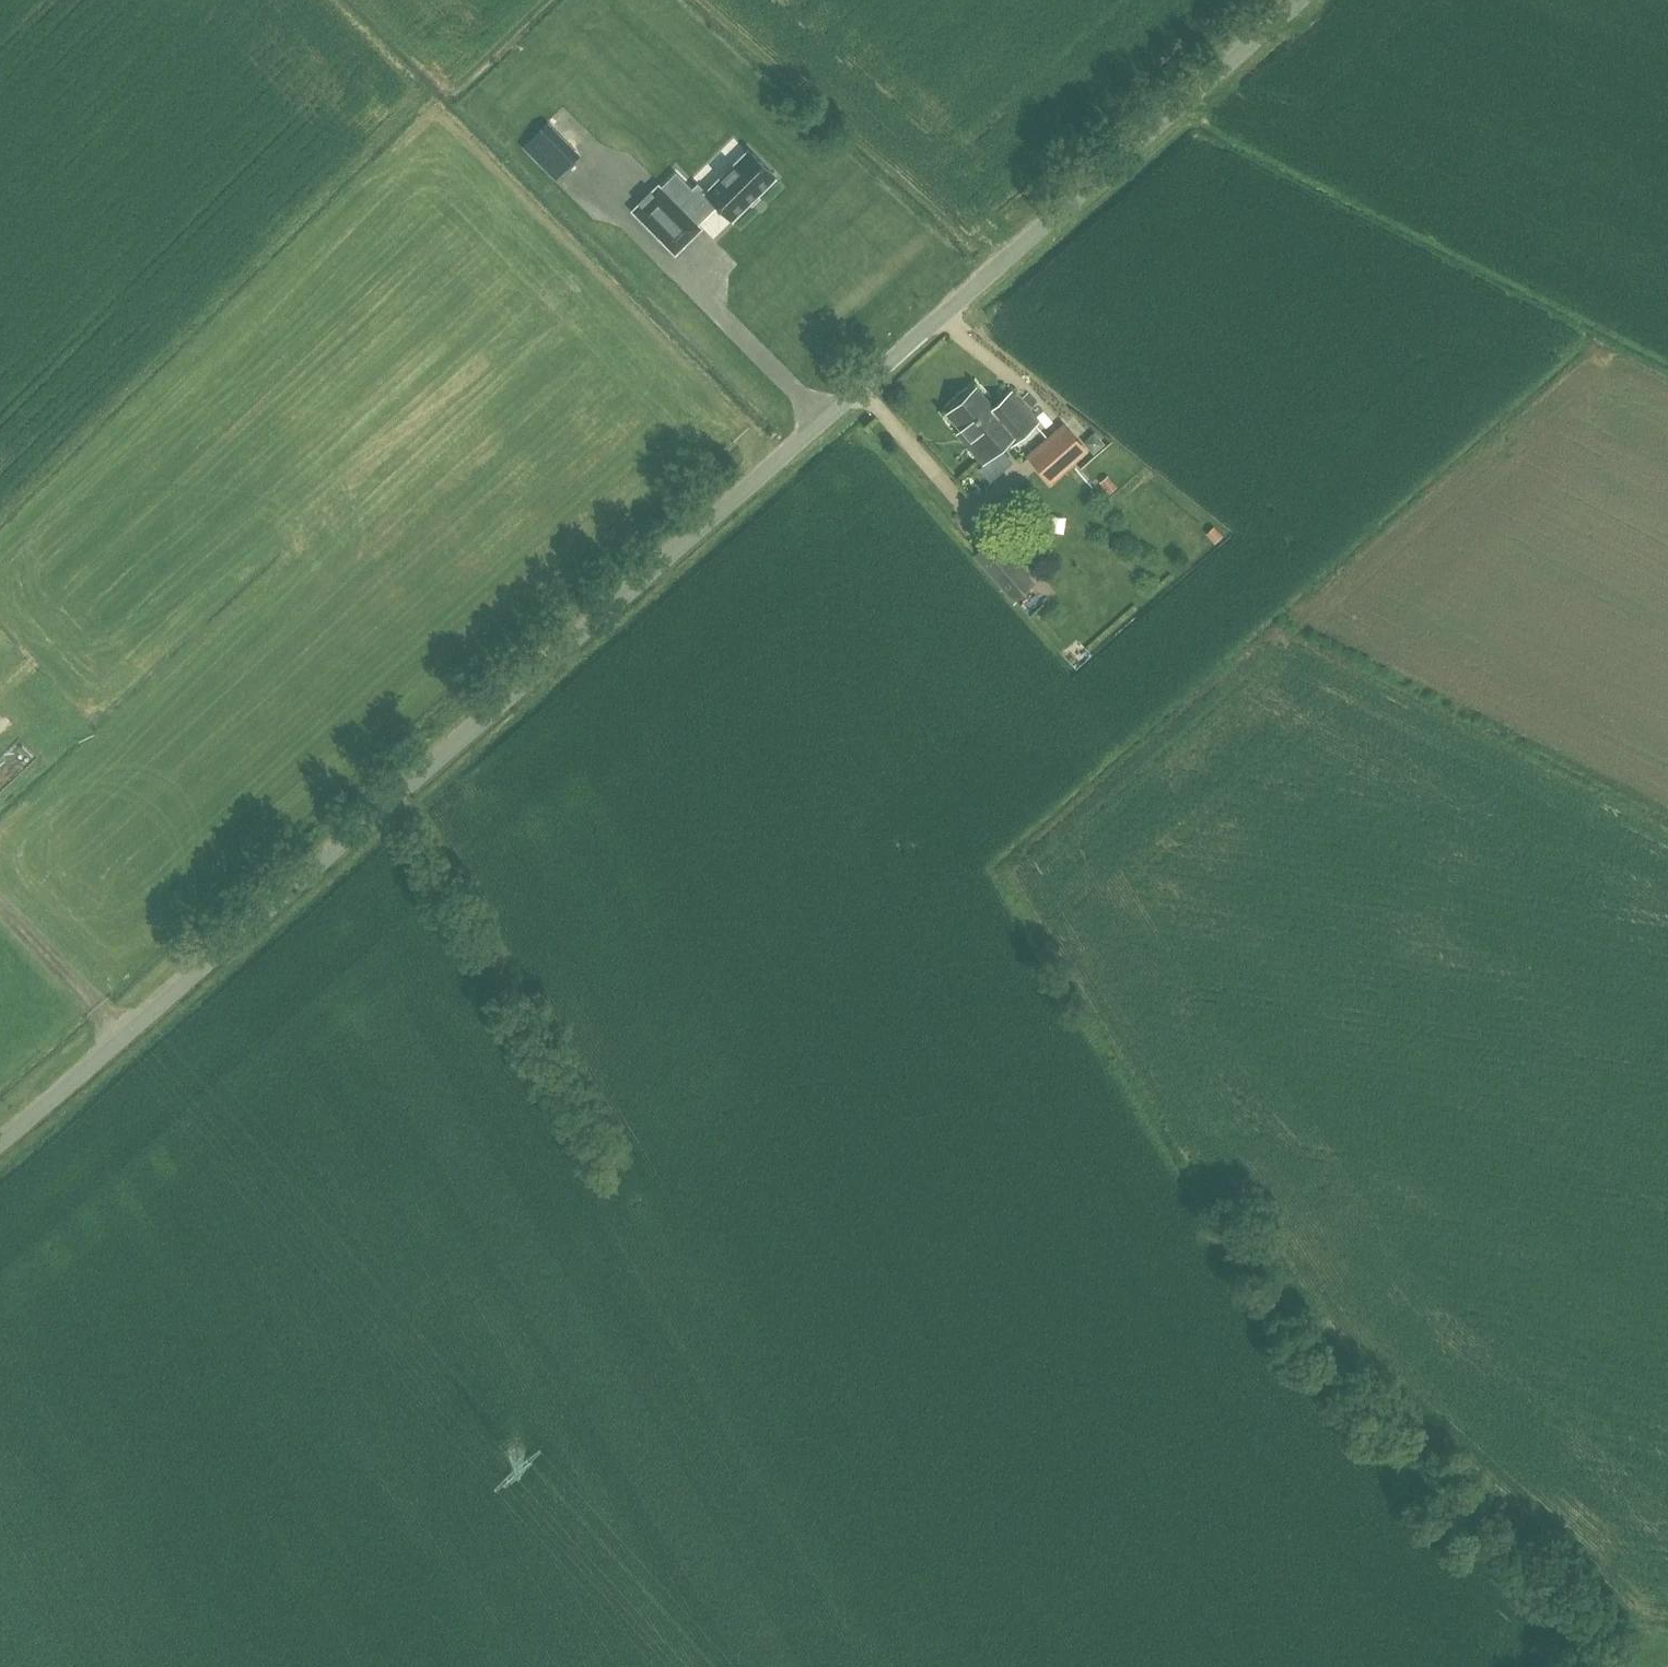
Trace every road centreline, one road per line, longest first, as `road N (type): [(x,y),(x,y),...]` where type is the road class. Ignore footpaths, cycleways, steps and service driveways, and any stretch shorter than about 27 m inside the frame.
road 1 (unclassified): [(0,1142),(1298,0)]

